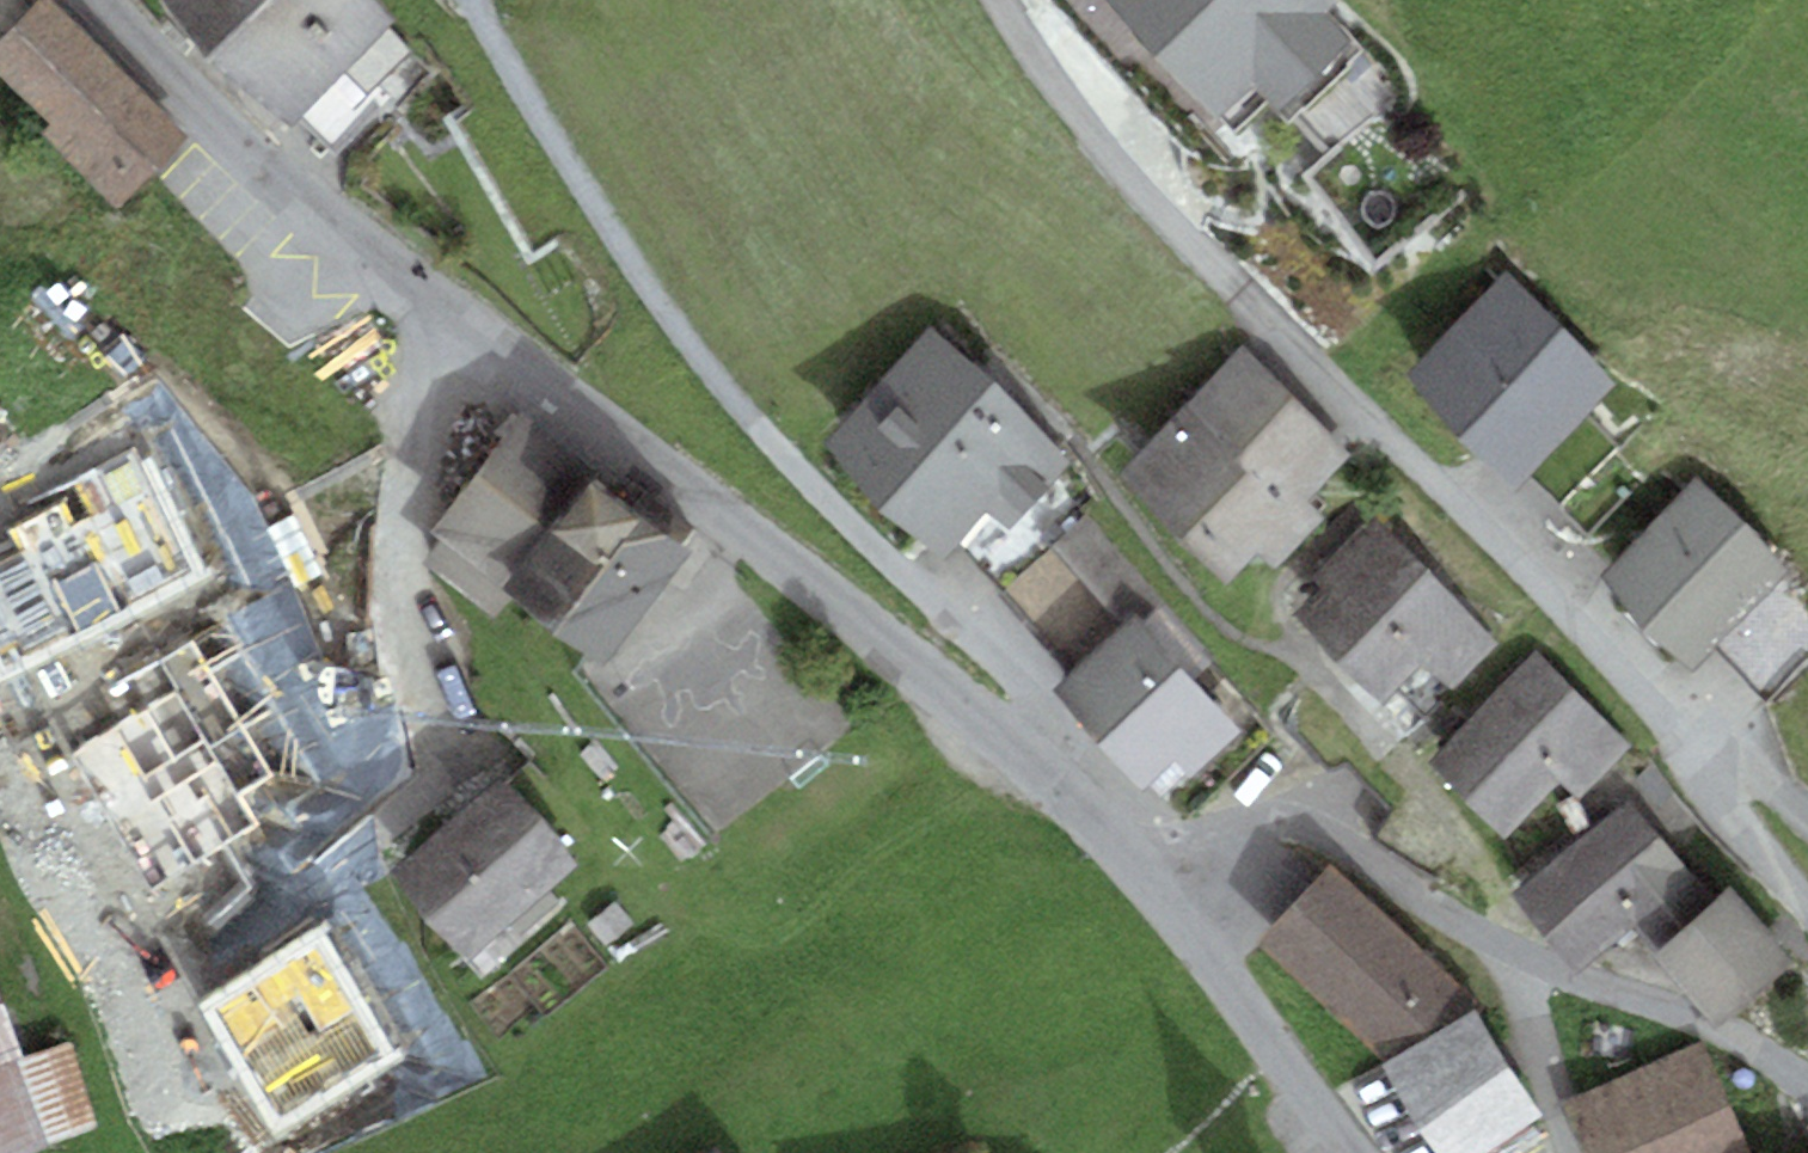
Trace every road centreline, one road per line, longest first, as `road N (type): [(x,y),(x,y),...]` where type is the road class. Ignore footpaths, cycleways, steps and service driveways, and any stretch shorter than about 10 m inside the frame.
road 1 (residential): [(104,0),(304,206),(817,586),(1121,849)]
road 2 (residential): [(480,0),(656,296),(778,449),(1024,678),(1070,744),(1121,849)]
road 3 (unclassified): [(1121,849),(1344,1152)]

